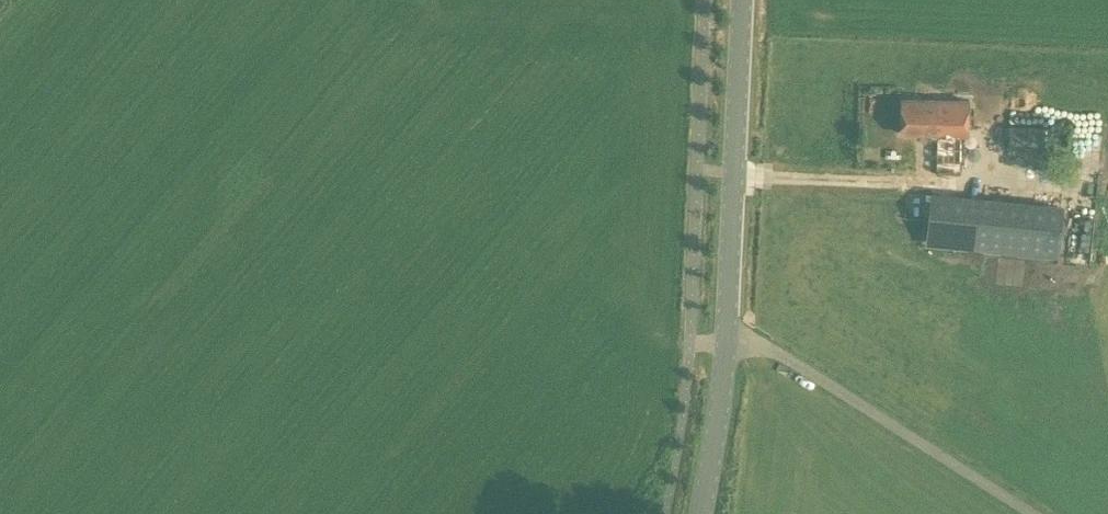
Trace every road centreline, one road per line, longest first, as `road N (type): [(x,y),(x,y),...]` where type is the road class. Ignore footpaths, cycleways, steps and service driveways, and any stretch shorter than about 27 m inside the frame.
road 1 (tertiary): [(700,513),(725,341),(742,0)]

